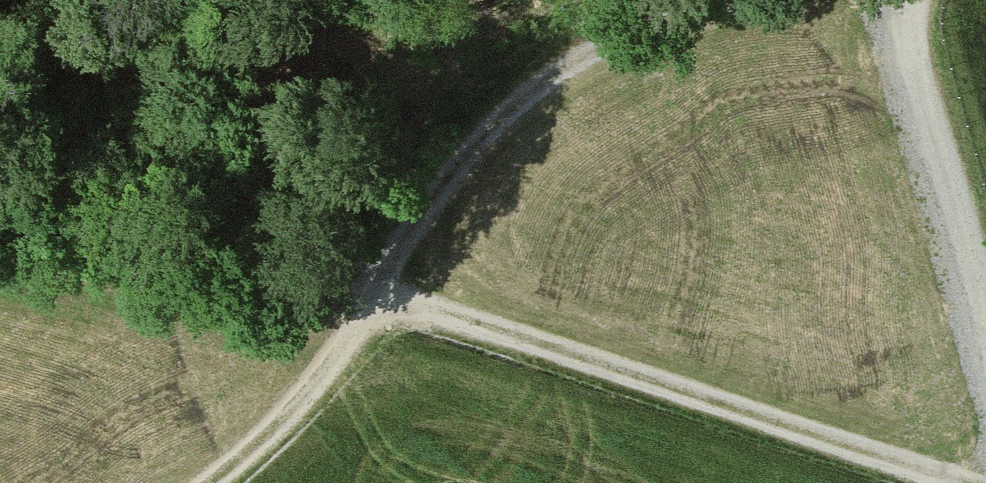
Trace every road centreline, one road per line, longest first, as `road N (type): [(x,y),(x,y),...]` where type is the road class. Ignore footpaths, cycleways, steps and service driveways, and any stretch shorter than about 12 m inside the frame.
road 1 (unclassified): [(764,0),(564,75),(462,170),(381,291),(0,164)]
road 2 (track): [(960,482),(381,291)]
road 3 (track): [(985,326),(912,50),(918,0)]
road 4 (track): [(214,482),(280,430),(381,291)]

